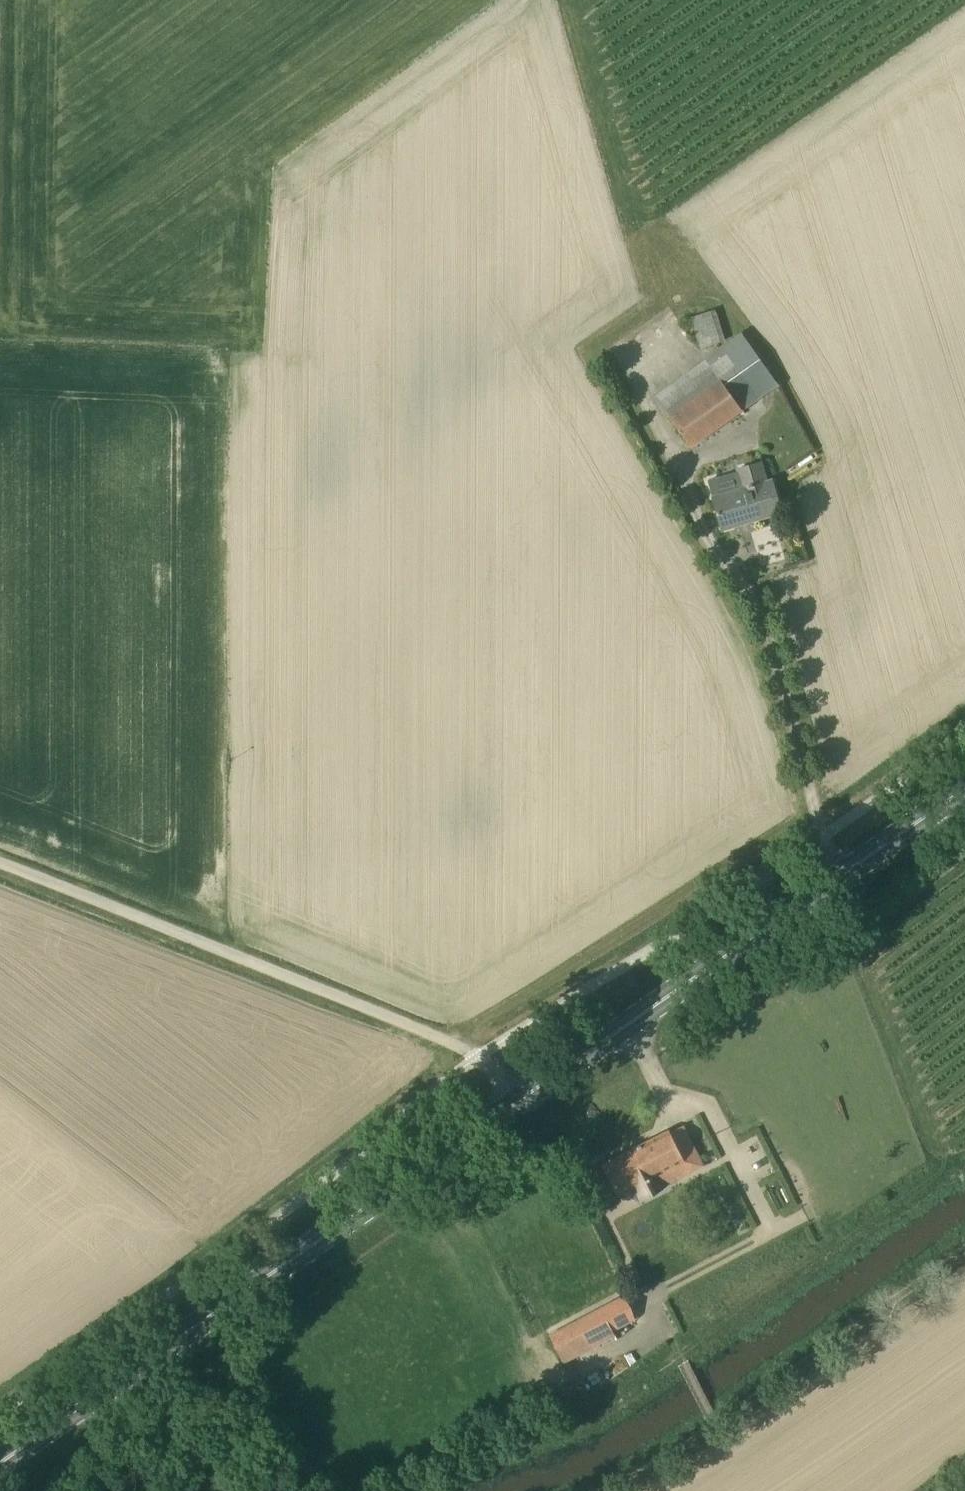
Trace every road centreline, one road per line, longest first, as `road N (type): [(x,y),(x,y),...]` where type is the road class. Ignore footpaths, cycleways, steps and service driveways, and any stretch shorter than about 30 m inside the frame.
road 1 (primary): [(0,1462),(520,1099)]
road 2 (unclassified): [(520,1099),(466,1049),(0,866)]
road 3 (primary): [(520,1099),(964,789)]

